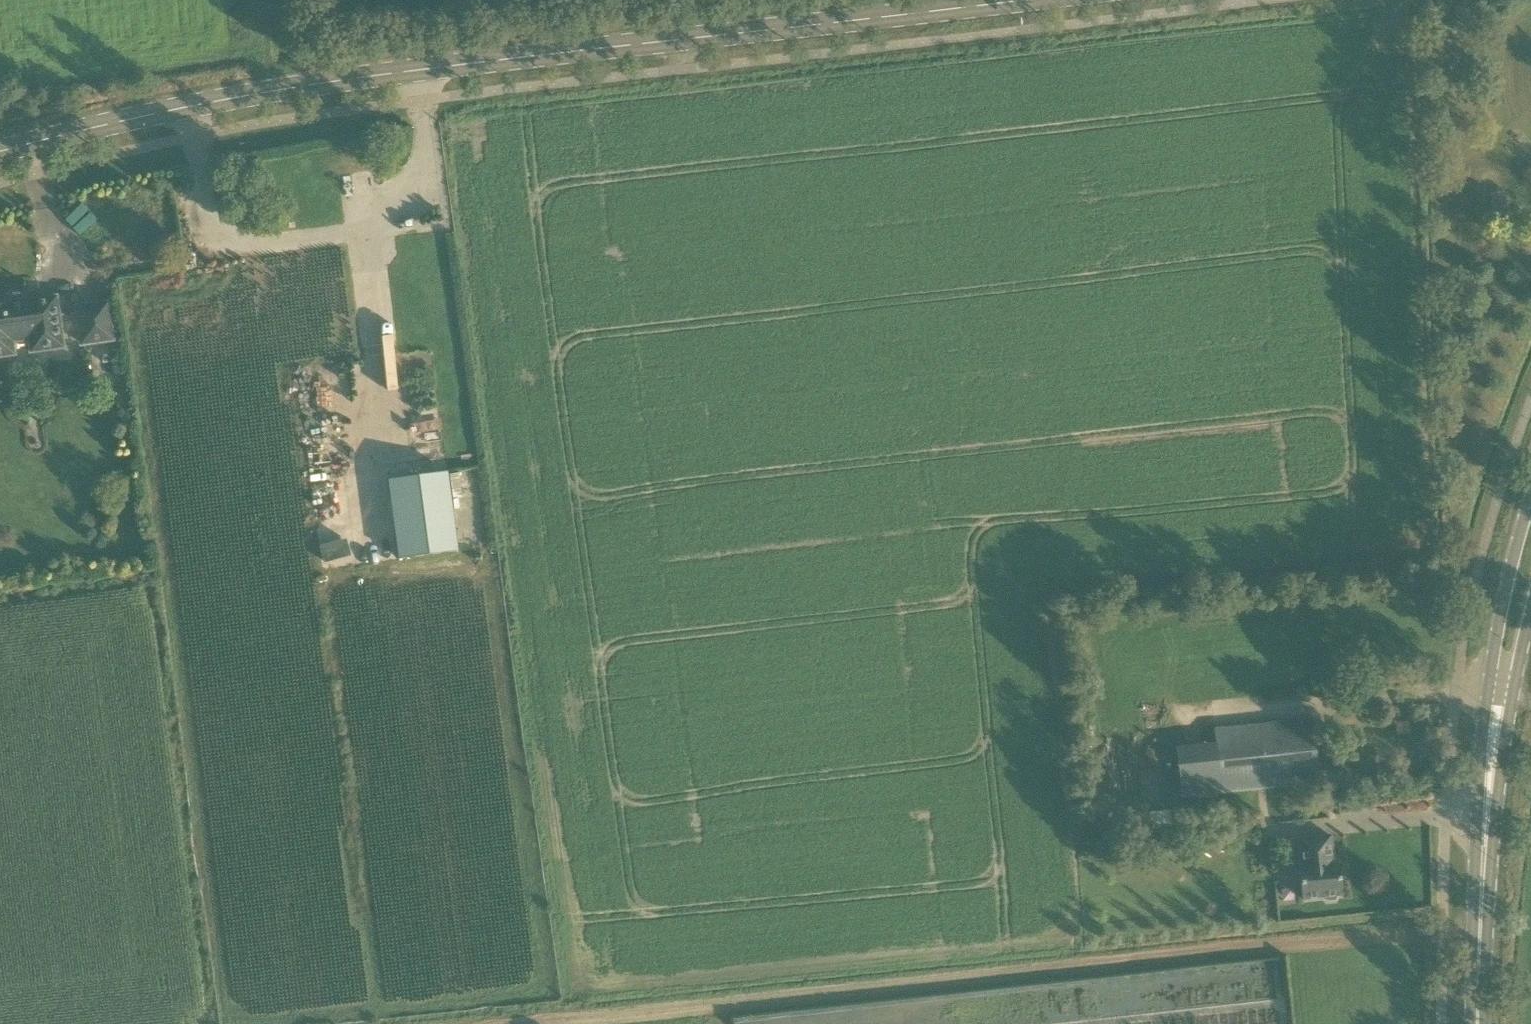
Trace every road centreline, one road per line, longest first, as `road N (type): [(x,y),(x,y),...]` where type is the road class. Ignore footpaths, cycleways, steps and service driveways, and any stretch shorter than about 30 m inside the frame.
road 1 (tertiary): [(997,0),(312,83),(0,152)]
road 2 (secondary): [(1479,1023),(1500,700)]
road 3 (secondary): [(1530,495),(1493,646),(1500,700)]

